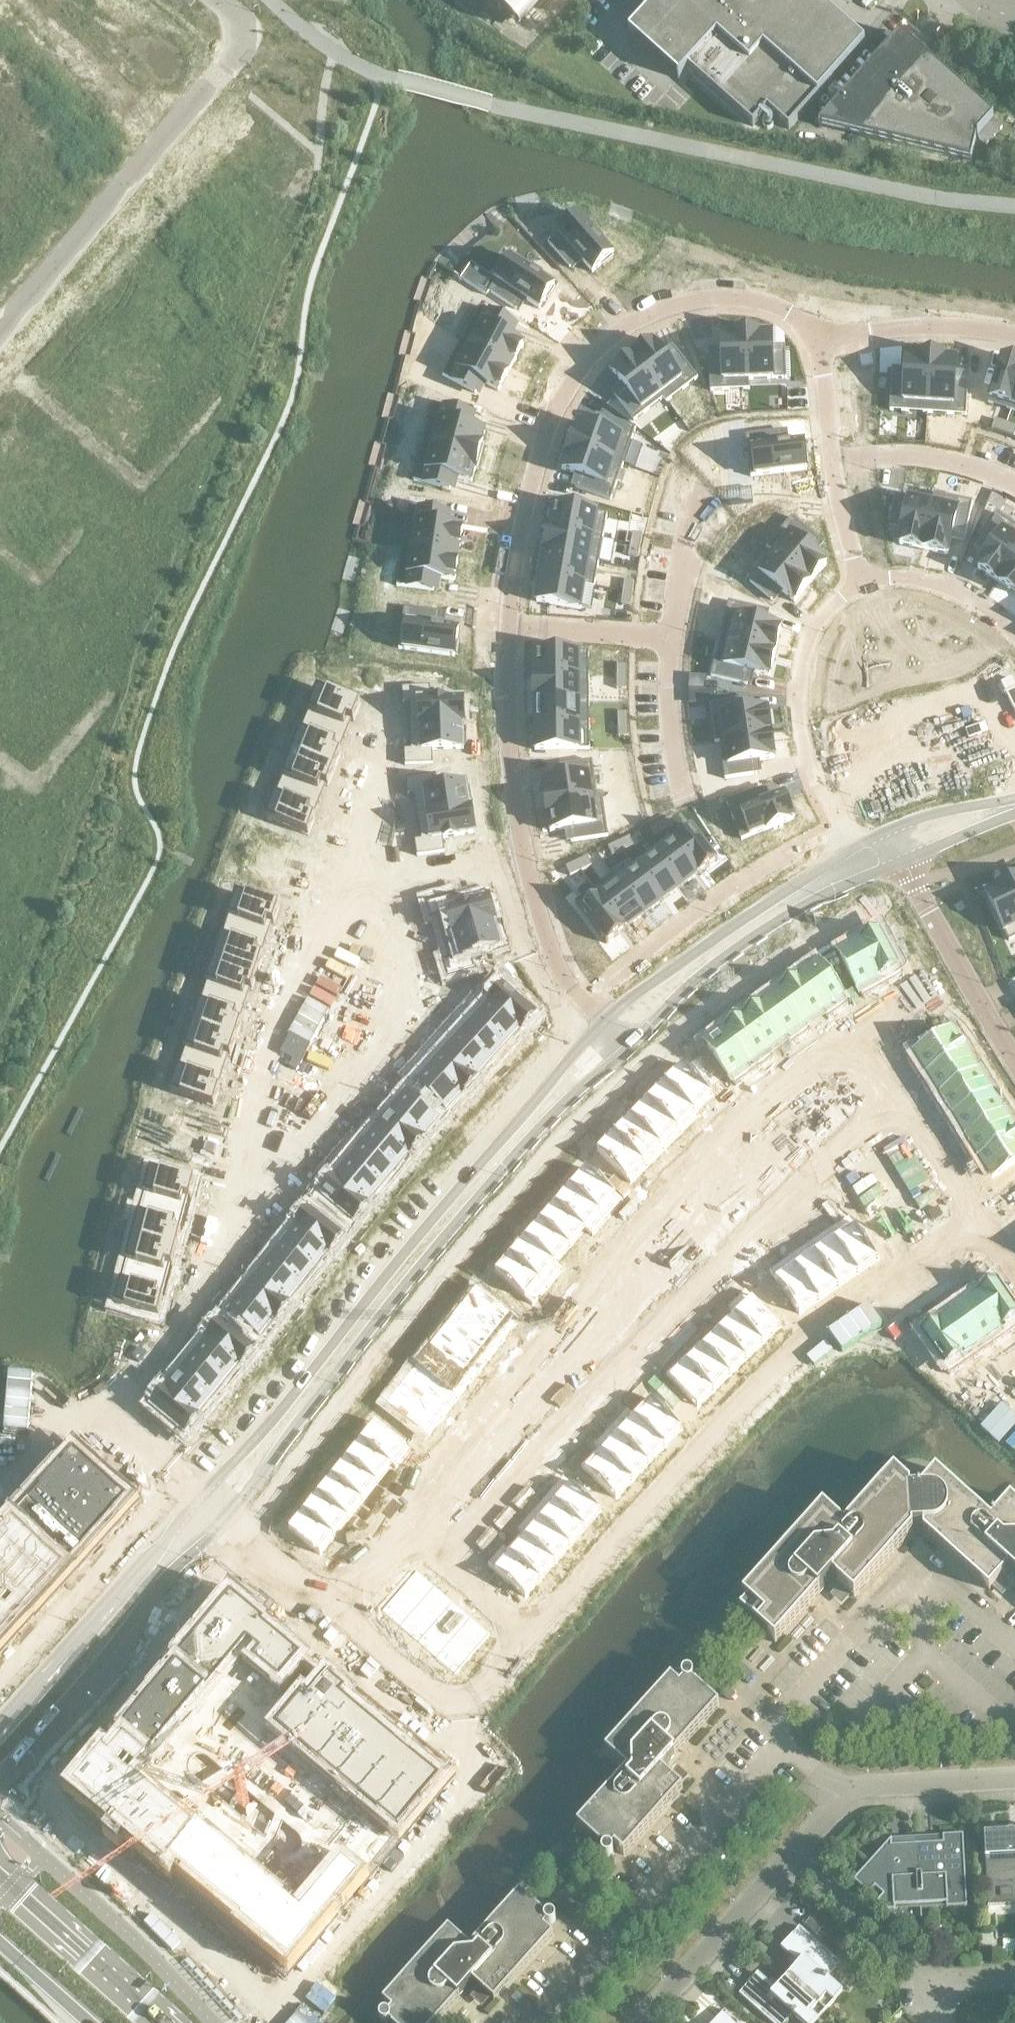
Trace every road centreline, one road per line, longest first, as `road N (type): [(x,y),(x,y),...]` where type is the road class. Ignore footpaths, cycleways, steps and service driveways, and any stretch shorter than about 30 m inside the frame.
road 1 (residential): [(1014,1187),(776,1360),(459,1713),(229,1516)]
road 2 (residential): [(811,345),(798,322),(764,302),(683,308),(621,335),(585,367),(555,412),(506,629),(509,790),(521,851)]
road 3 (residential): [(229,1516),(476,1198),(626,1047)]
road 4 (residential): [(599,1026),(261,1434),(203,1491)]
road 5 (unclassified): [(215,0),(239,32),(236,52),(0,333)]
road 6 (residential): [(891,826),(732,922),(599,1026)]
road 7 (residential): [(0,1779),(165,1575),(229,1516)]
road 8 (residential): [(626,1047),(756,934),(905,859)]
road 9 (residential): [(240,1166),(370,1040),(386,1004),(384,954),(366,889)]
road 10 (residential): [(203,1491),(0,1730)]
road 11 (residential): [(335,875),(300,954),(240,1166)]
road 12 (residential): [(789,1855),(852,1791),(1014,1777)]
road 13 (residential): [(864,581),(827,601),(795,644),(787,699),(798,754),(815,786)]
road 14 (residential): [(864,581),(811,345)]
road 15 (residential): [(1014,1060),(905,859)]
road 16 (residential): [(642,2022),(789,1855)]
road 17 (secondary): [(164,2022),(0,1876)]
road 18 (residential): [(811,345),(891,332),(1014,334)]
road 19 (residential): [(789,1855),(940,1989)]
road 20 (residential): [(521,851),(537,920),(574,996),(599,1026)]
road 21 (residential): [(1014,633),(944,589),(892,578),(864,581)]
road 22 (residential): [(366,889),(521,851)]
road 23 (residential): [(335,875),(378,741)]
road 24 (residential): [(1011,807),(981,805),(891,826)]
road 25 (secondary): [(0,1942),(91,2022)]

